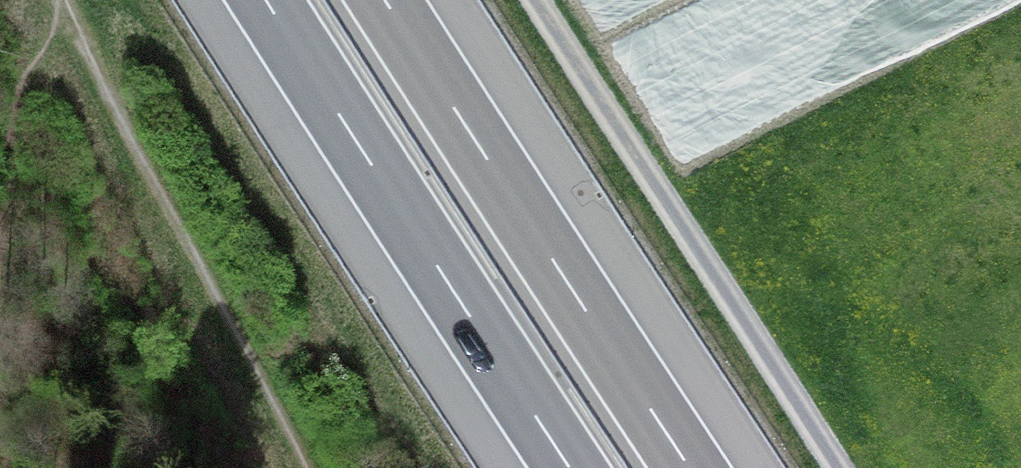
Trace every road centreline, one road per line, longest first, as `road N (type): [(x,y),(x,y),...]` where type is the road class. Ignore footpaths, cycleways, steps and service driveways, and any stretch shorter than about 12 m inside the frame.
road 1 (motorway): [(690,467),(385,0)]
road 2 (motorway): [(266,0),(570,467)]
road 3 (track): [(536,0),(840,467)]

